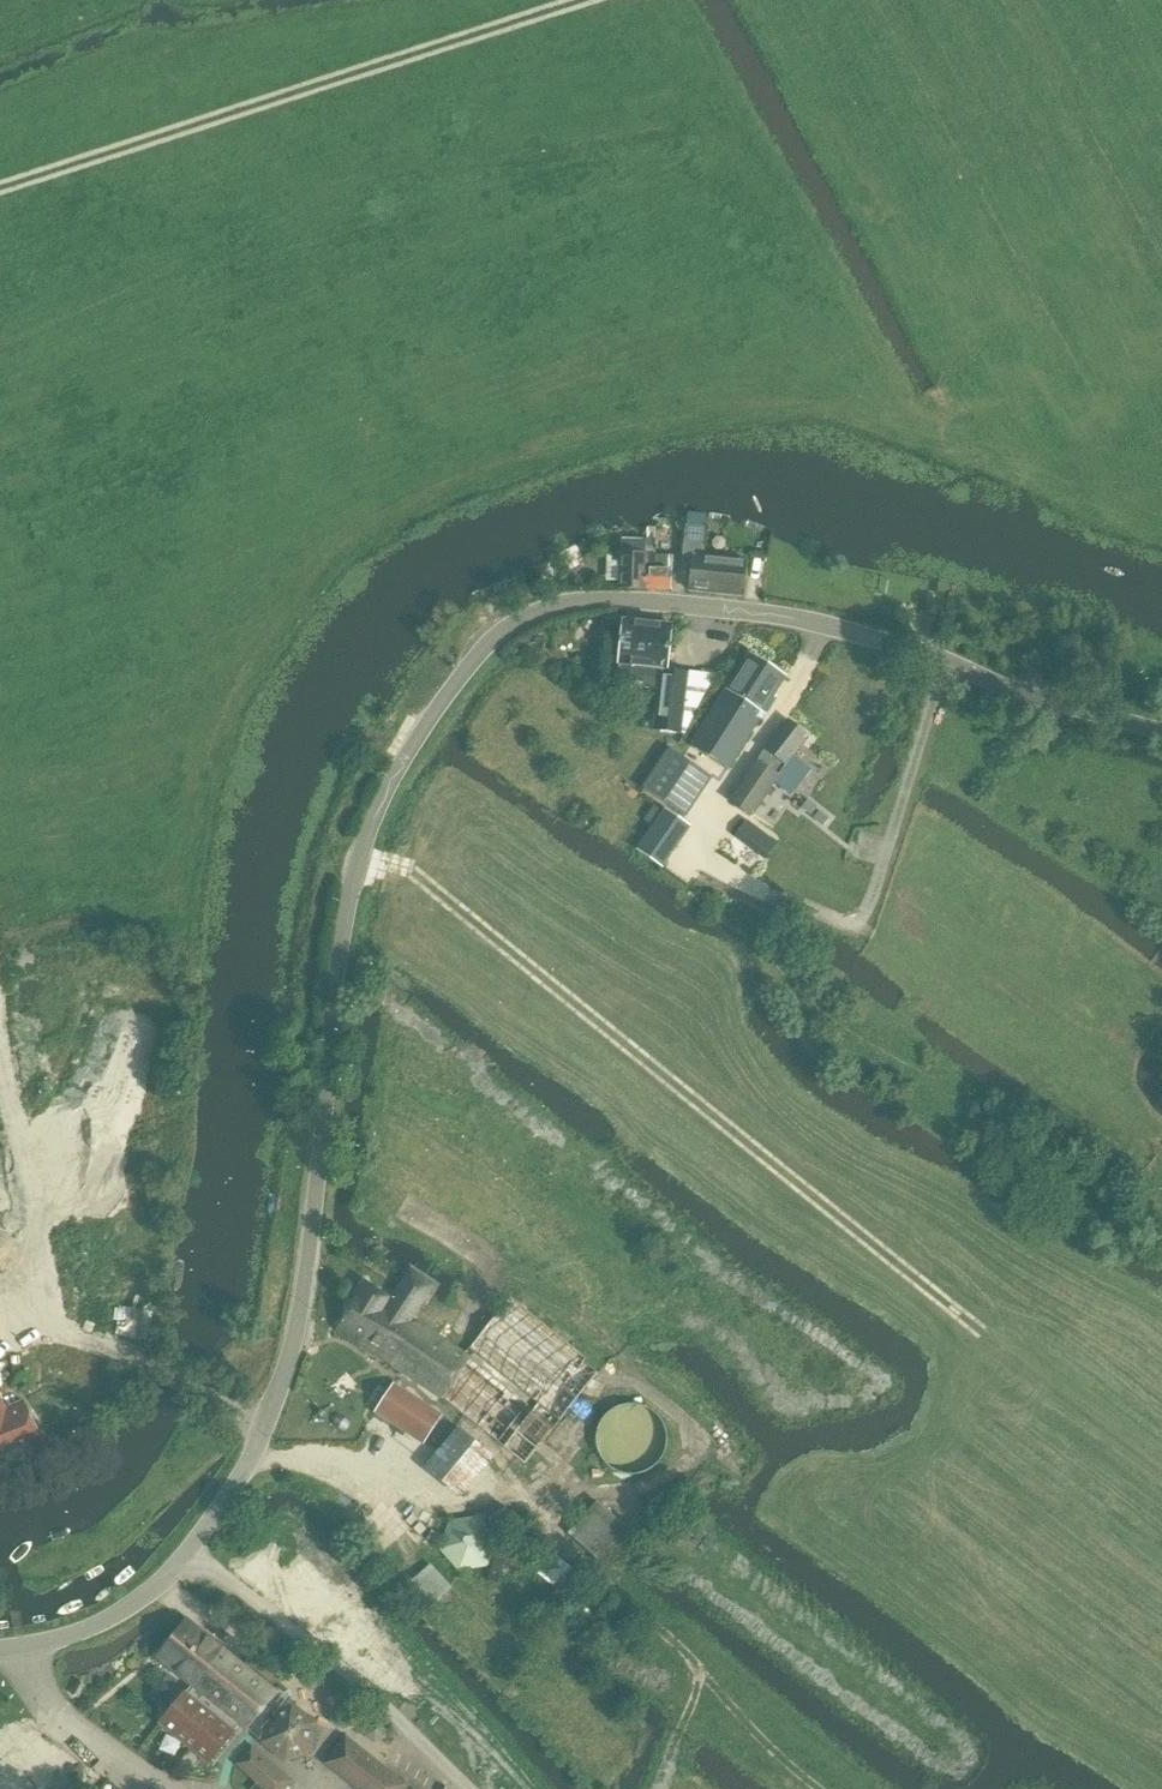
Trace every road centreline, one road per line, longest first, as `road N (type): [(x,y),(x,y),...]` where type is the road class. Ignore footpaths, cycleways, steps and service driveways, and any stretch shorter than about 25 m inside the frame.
road 1 (tertiary): [(0,1651),(142,1606),(238,1483),(291,1356),(305,1281),(354,878),(400,769),(492,642),(523,619),(578,600),(726,608),(876,639),(1080,713),(1161,733)]
road 2 (track): [(1050,1391),(410,873),(360,860)]
road 3 (track): [(0,188),(579,0)]
road 4 (track): [(12,1284),(36,1212),(0,1018)]

